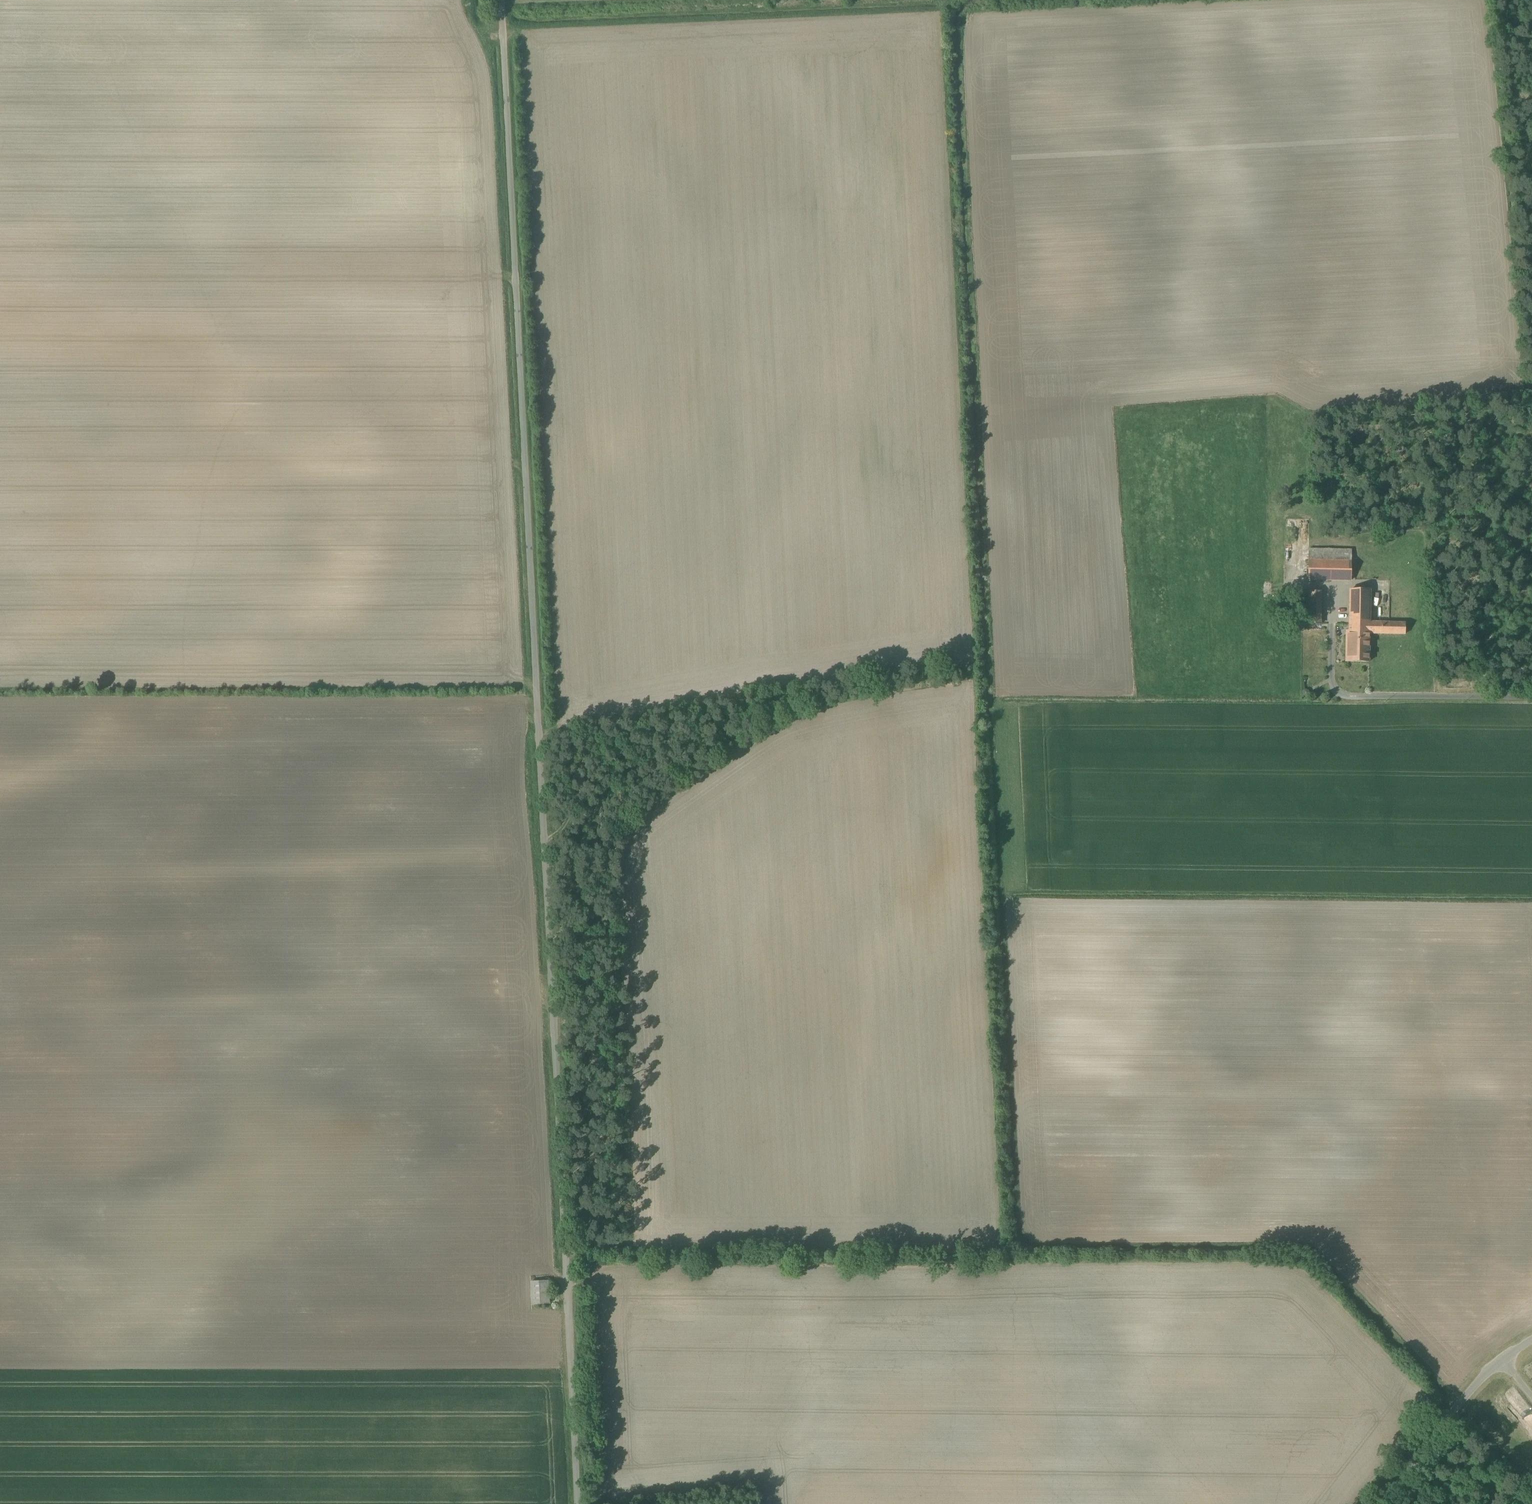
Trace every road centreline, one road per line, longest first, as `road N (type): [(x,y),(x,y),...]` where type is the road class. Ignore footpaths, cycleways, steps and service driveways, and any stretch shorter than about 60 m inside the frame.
road 1 (unclassified): [(579,1503),(501,0)]
road 2 (unclassified): [(1505,1363),(1468,1394),(1380,1503)]

